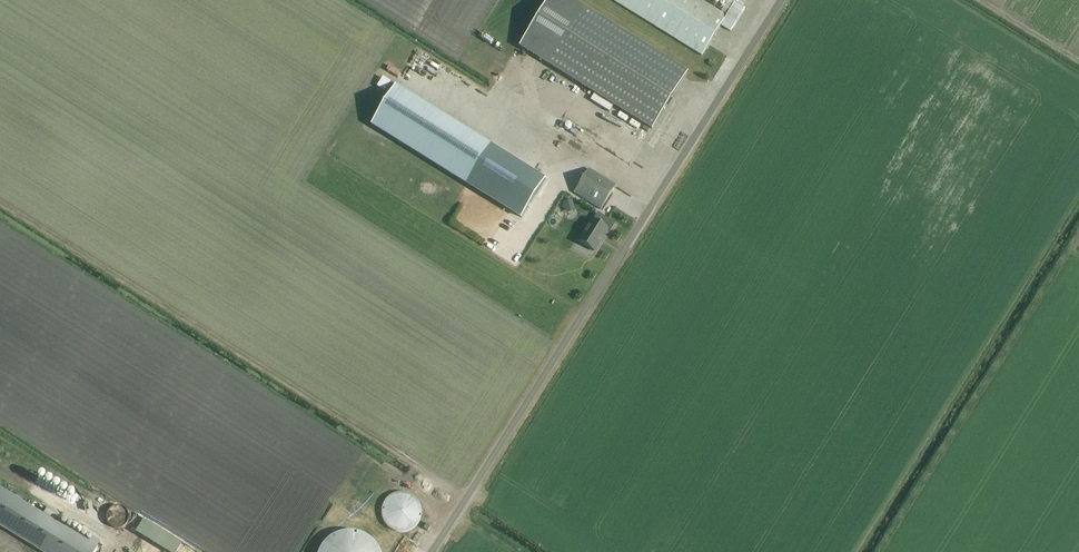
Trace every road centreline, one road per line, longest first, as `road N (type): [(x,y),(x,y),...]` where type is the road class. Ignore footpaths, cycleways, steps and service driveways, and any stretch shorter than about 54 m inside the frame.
road 1 (unclassified): [(432,551),(780,0)]

